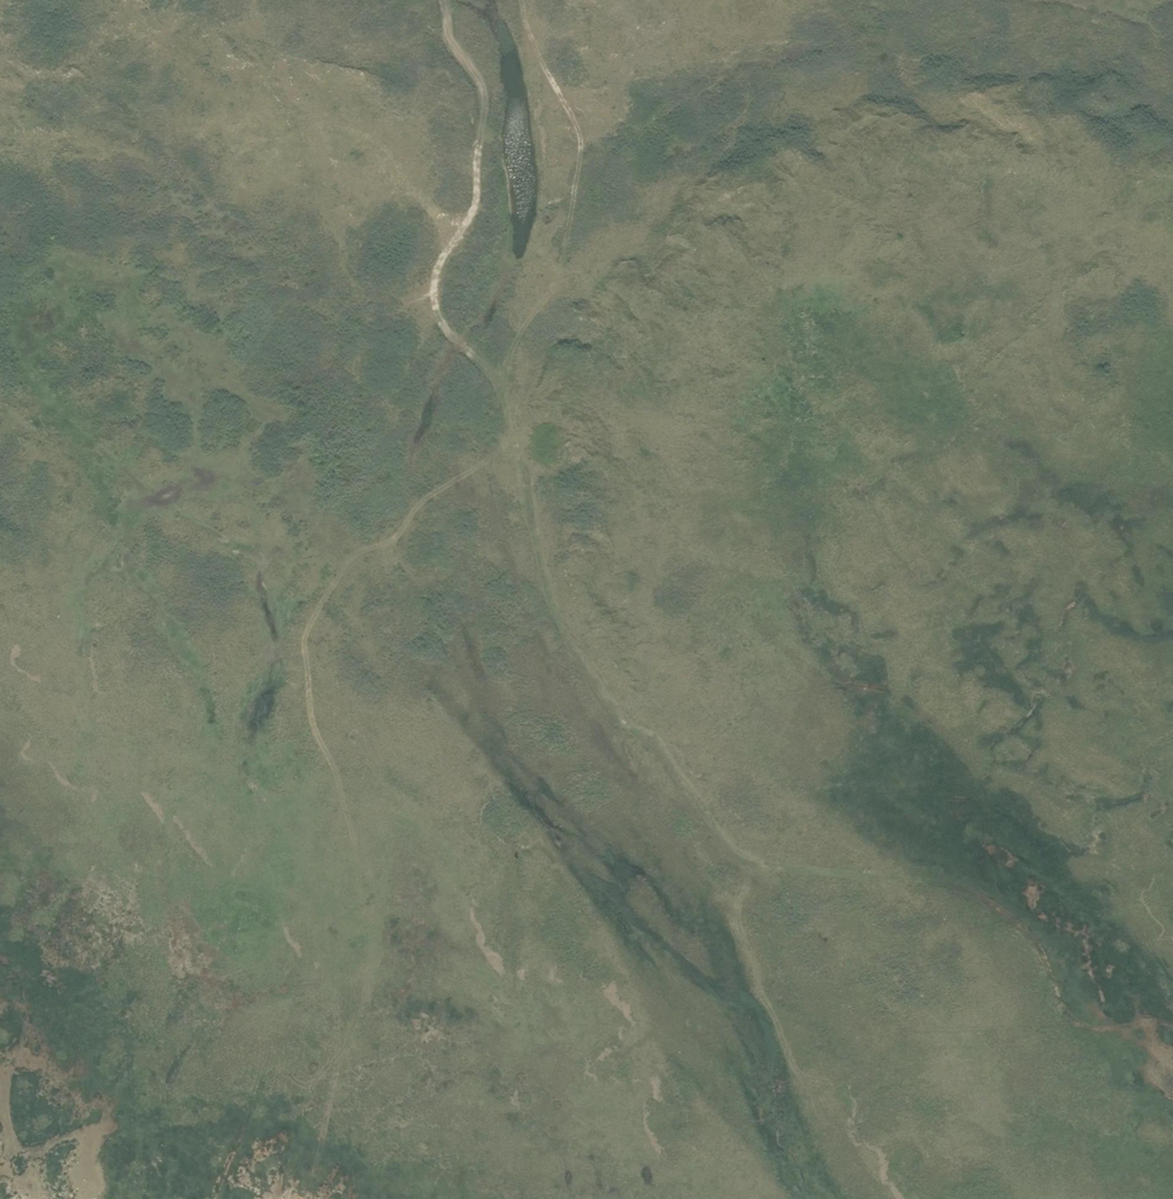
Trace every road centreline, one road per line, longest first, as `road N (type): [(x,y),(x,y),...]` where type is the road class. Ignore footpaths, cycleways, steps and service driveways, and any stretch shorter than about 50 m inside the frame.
road 1 (track): [(1172,1026),(1099,1028),(1069,1019),(1043,950),(1005,914),(961,890),(737,857),(647,739),(596,691),(549,591),(506,396),(447,325),(432,293),(441,262),(471,216),(485,88),(451,39),(442,0)]

